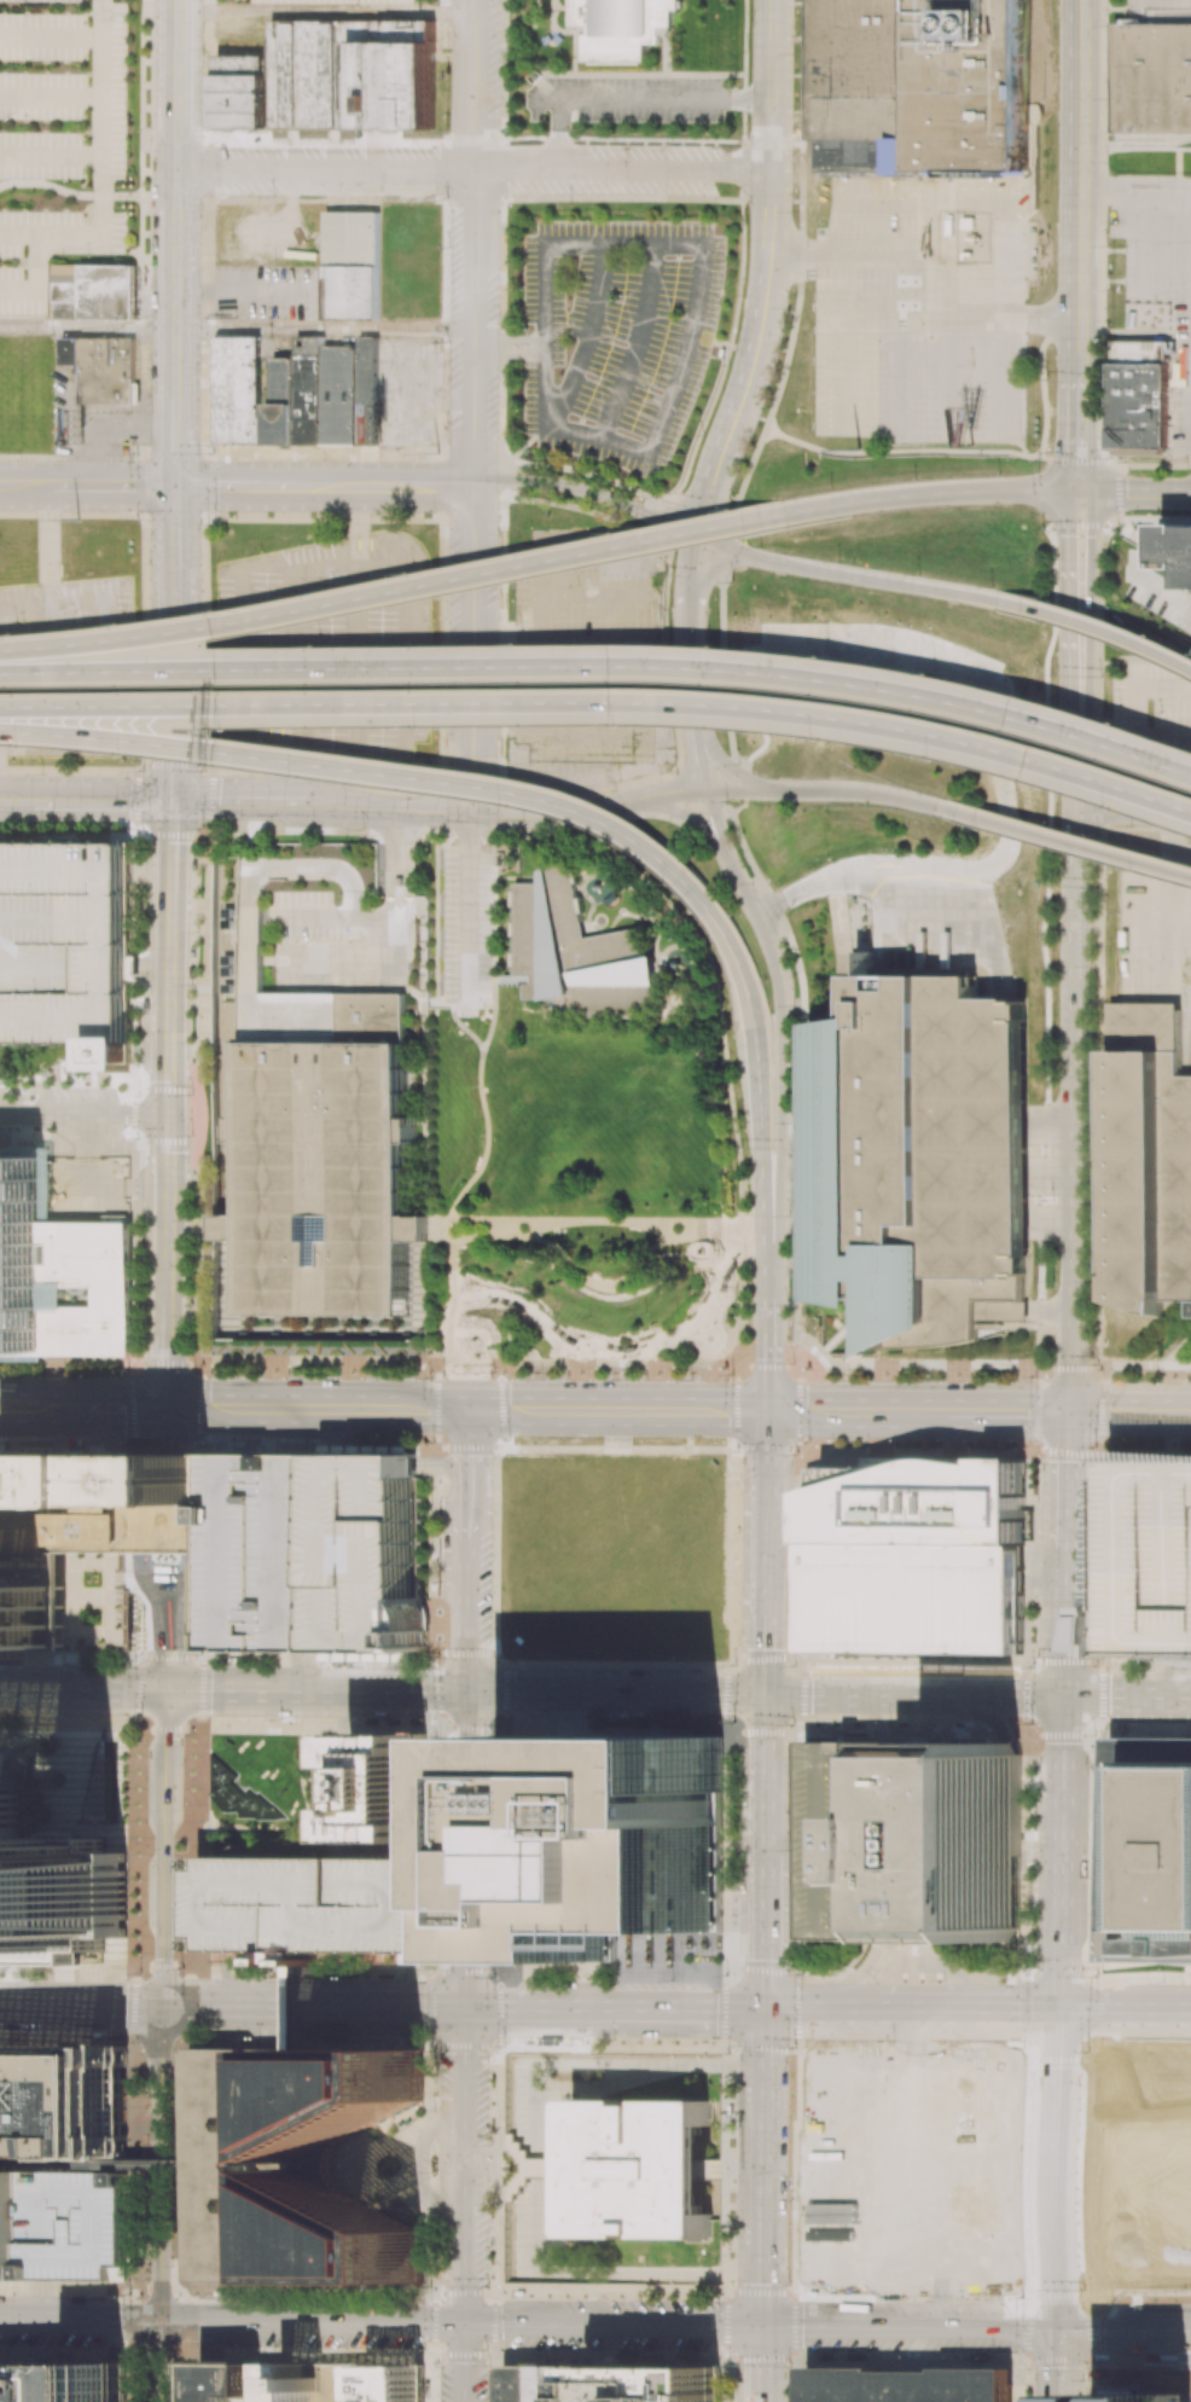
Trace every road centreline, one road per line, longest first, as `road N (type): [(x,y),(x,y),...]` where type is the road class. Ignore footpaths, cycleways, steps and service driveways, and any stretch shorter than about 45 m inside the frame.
road 1 (tertiary): [(469,808),(475,0)]
road 2 (residential): [(772,170),(178,172)]
road 3 (tertiary): [(175,486),(179,0)]
road 4 (secondary): [(705,793),(784,991),(768,1246)]
road 5 (secondary): [(464,2323),(0,2320)]
road 6 (tertiary): [(162,2007),(162,2401)]
road 7 (primary): [(1059,2401),(1063,2013)]
road 8 (secondary): [(1075,370),(1079,7)]
road 9 (tertiary): [(168,1289),(172,934)]
road 10 (tertiary): [(165,1690),(162,2007)]
road 11 (secondary): [(1068,1414),(1073,1098)]
road 12 (tertiary): [(466,2009),(467,1693)]
road 13 (tertiary): [(464,2323),(466,2009)]
road 14 (primary): [(766,2012),(763,2325)]
road 15 (secondary): [(1074,794),(1090,584),(1088,522),(1075,492)]
road 16 (primary): [(162,2007),(466,2009)]
road 17 (secondary): [(1073,1098),(1074,794)]
road 18 (tertiary): [(470,1410),(167,1408)]
road 19 (primary): [(467,1693),(165,1690)]
road 20 (primary): [(767,1695),(467,1693)]
road 21 (tertiary): [(474,483),(175,486)]
road 22 (secondary): [(763,2325),(464,2323)]
road 23 (tertiary): [(769,1411),(470,1410)]
road 24 (primary): [(766,2012),(1063,2013)]
road 25 (primary): [(1064,1696),(767,1695)]
road 26 (secondary): [(701,538),(756,353),(771,256)]
road 27 (secondary): [(769,1411),(767,1695)]
road 28 (tertiary): [(467,1693),(470,1410)]
road 29 (primary): [(1063,2013),(1064,1736)]
road 30 (secondary): [(1021,2327),(763,2325)]
road 31 (secondary): [(771,256),(773,1)]
road 32 (primary): [(466,2009),(719,2011)]
road 33 (motorway): [(474,785),(583,812),(657,855),(691,888)]
road 34 (tertiary): [(701,538),(577,488),(474,483)]
road 35 (tertiary): [(705,793),(469,808)]
road 36 (motorway): [(751,1019),(768,1246)]
road 37 (motorway): [(972,817),(1190,874)]
road 38 (tertiary): [(1068,1414),(887,1412)]
road 39 (primary): [(766,1838),(766,2012)]
road 40 (residential): [(169,1115),(0,1114)]
road 41 (primary): [(165,1690),(0,1690)]
road 42 (tertiary): [(469,808),(307,805)]
road 43 (primary): [(0,2006),(162,2007)]
road 44 (secondary): [(1064,1696),(1065,1548)]
road 45 (motorway): [(691,888),(733,953),(751,1019)]
road 46 (primary): [(767,1695),(766,1838)]
road 47 (tertiary): [(173,803),(34,802)]
road 48 (secondary): [(692,587),(696,725)]
road 49 (secondary): [(1065,1548),(1068,1414)]
road 50 (tertiary): [(307,805),(173,803)]
road 51 (tertiary): [(172,934),(173,803)]
road 52 (secondary): [(622,800),(687,818),(727,863)]
road 53 (primary): [(1063,2013),(1190,2014)]
road 54 (tertiary): [(175,486),(50,486)]
road 55 (tertiary): [(174,609),(175,486)]
road 56 (tertiary): [(1190,1414),(1068,1414)]
road 57 (secondary): [(1075,492),(1075,370)]
road 58 (motorway): [(696,725),(739,778),(790,793)]

